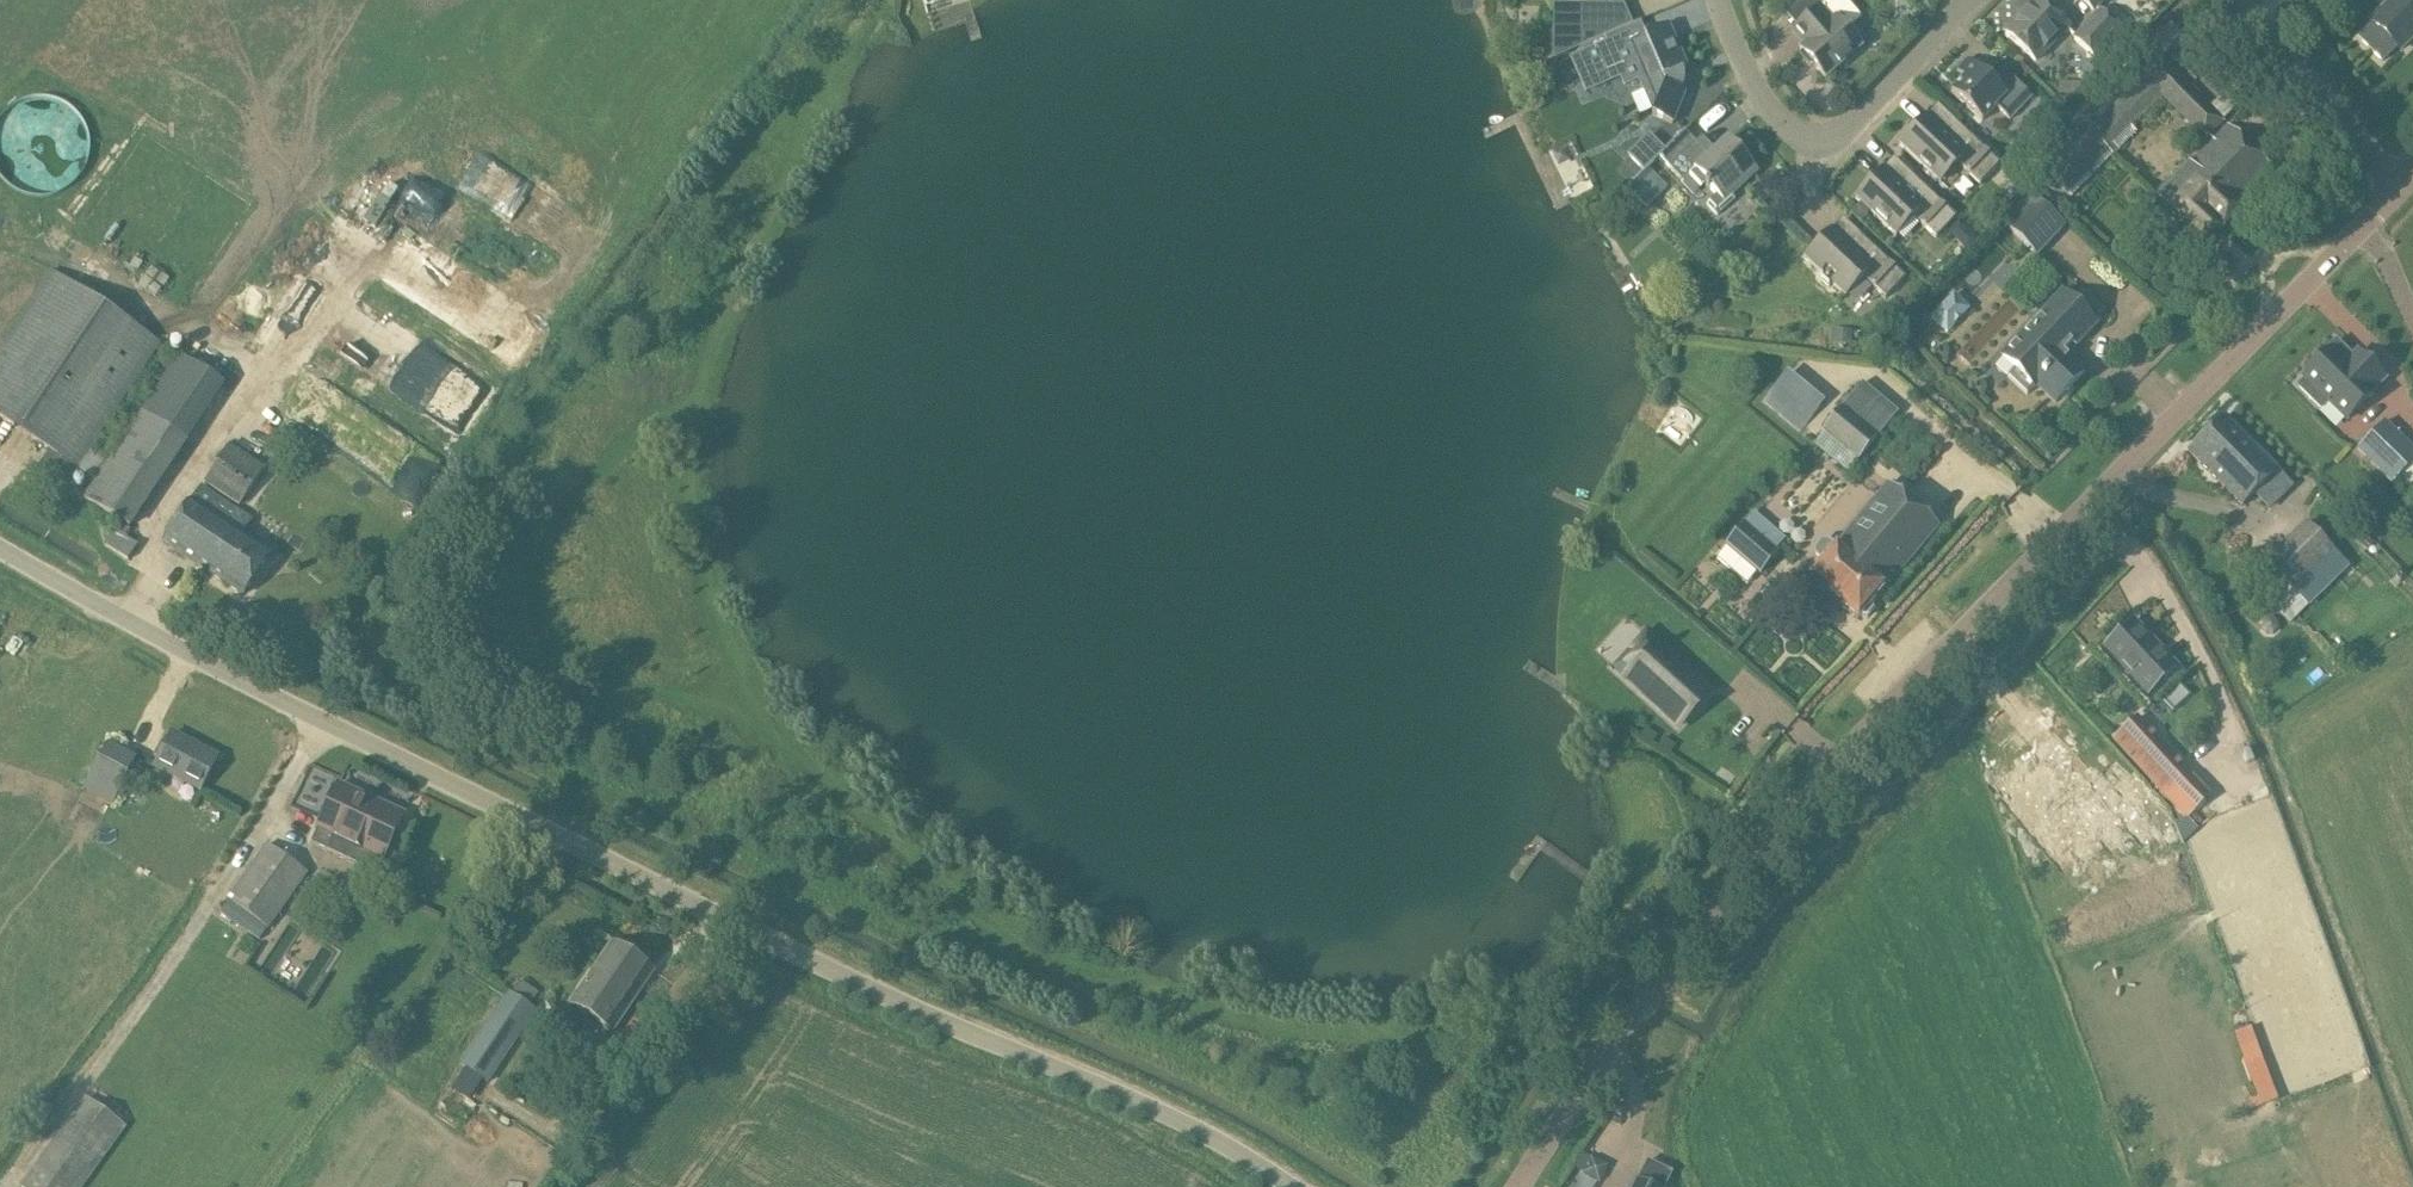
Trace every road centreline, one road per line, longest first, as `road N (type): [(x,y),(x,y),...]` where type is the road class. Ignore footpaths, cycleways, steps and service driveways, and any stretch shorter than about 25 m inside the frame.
road 1 (unclassified): [(1295,1186),(1149,1106),(890,999),(592,855),(149,635),(0,550)]
road 2 (unclassified): [(1518,1186),(1709,911),(1823,776),(2398,188)]
road 3 (residential): [(1978,0),(1858,131),(1838,145),(1813,146),(1773,116),(1732,46),(1717,0)]
road 4 (residential): [(2398,188),(2235,0)]

